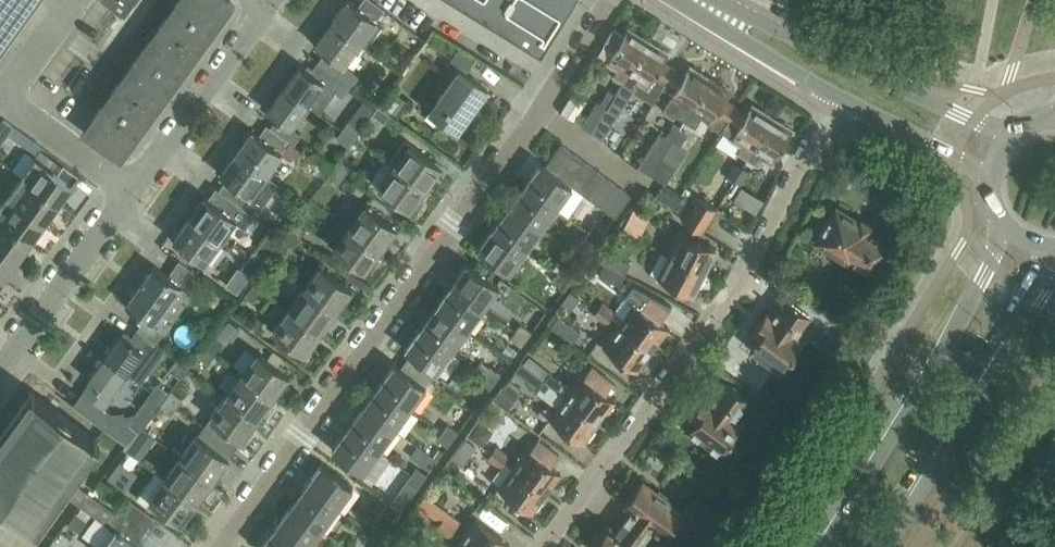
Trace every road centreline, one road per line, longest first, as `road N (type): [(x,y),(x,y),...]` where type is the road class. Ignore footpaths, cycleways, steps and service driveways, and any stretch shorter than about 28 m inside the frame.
road 1 (residential): [(223,546),(612,0)]
road 2 (residential): [(544,546),(750,266),(836,97)]
road 3 (secondary): [(1007,229),(947,346),(826,546)]
road 4 (secondary): [(877,546),(998,354),(1044,249)]
road 5 (unclassified): [(1010,137),(707,0)]
road 6 (residential): [(72,0),(4,94),(132,193)]
road 7 (residential): [(132,193),(267,1)]
road 8 (residential): [(0,371),(132,193)]
road 9 (unclassified): [(685,0),(836,97)]
road 10 (unclassified): [(836,97),(990,173)]

